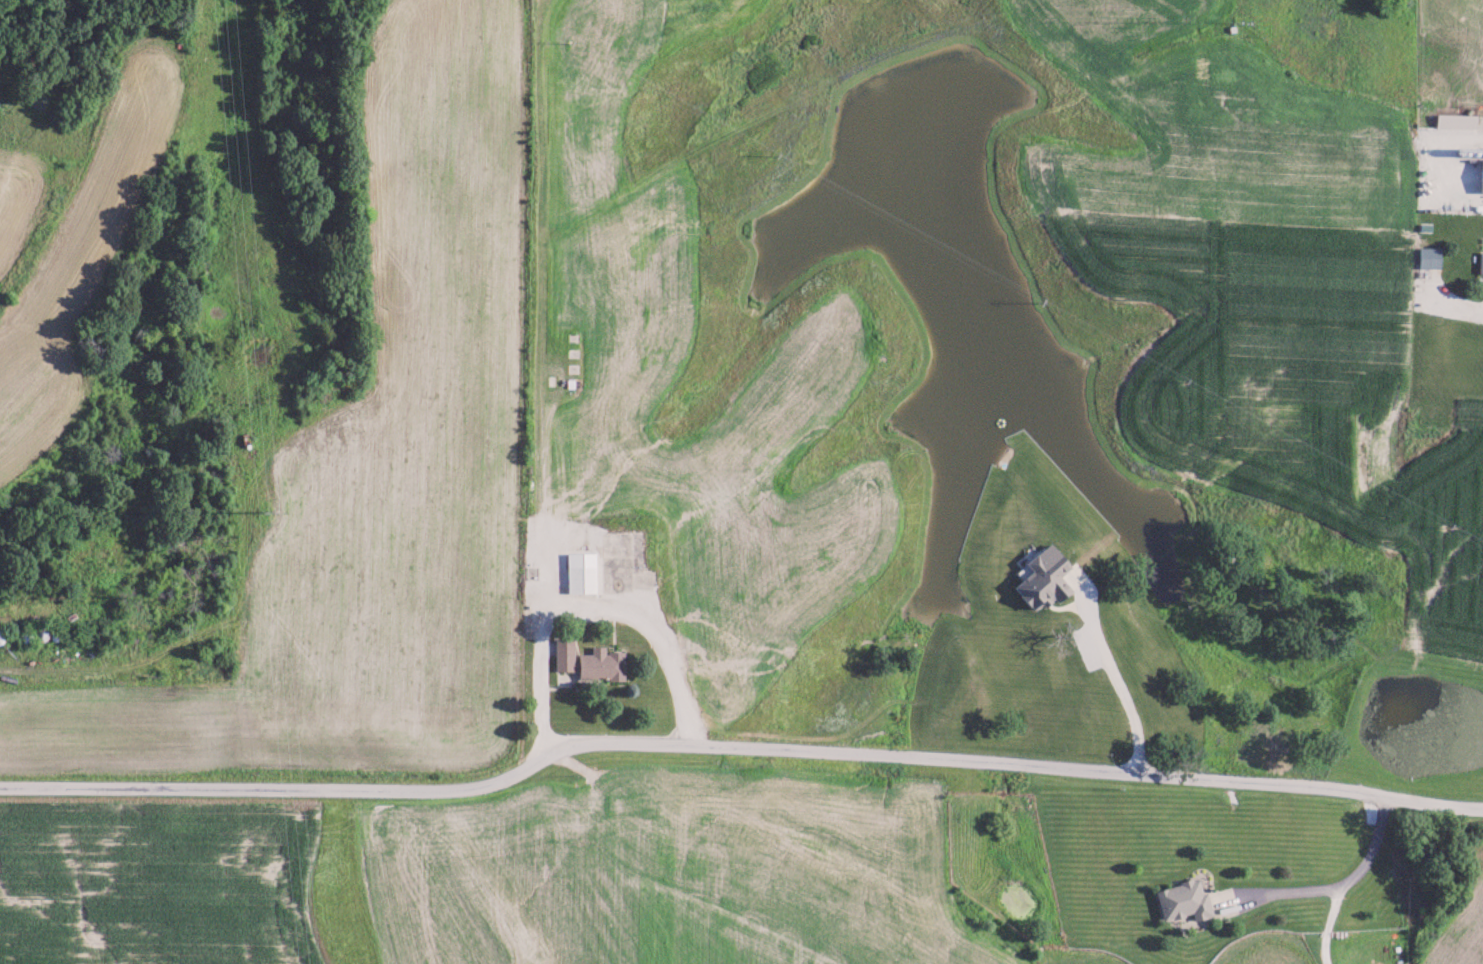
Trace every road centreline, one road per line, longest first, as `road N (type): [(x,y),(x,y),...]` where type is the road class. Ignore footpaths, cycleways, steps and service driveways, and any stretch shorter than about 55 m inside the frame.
road 1 (residential): [(0,786),(494,785),(558,739),(1306,782),(1482,806)]
road 2 (residential): [(538,752),(535,0)]
road 3 (residential): [(688,742),(659,635),(625,600),(537,597)]

